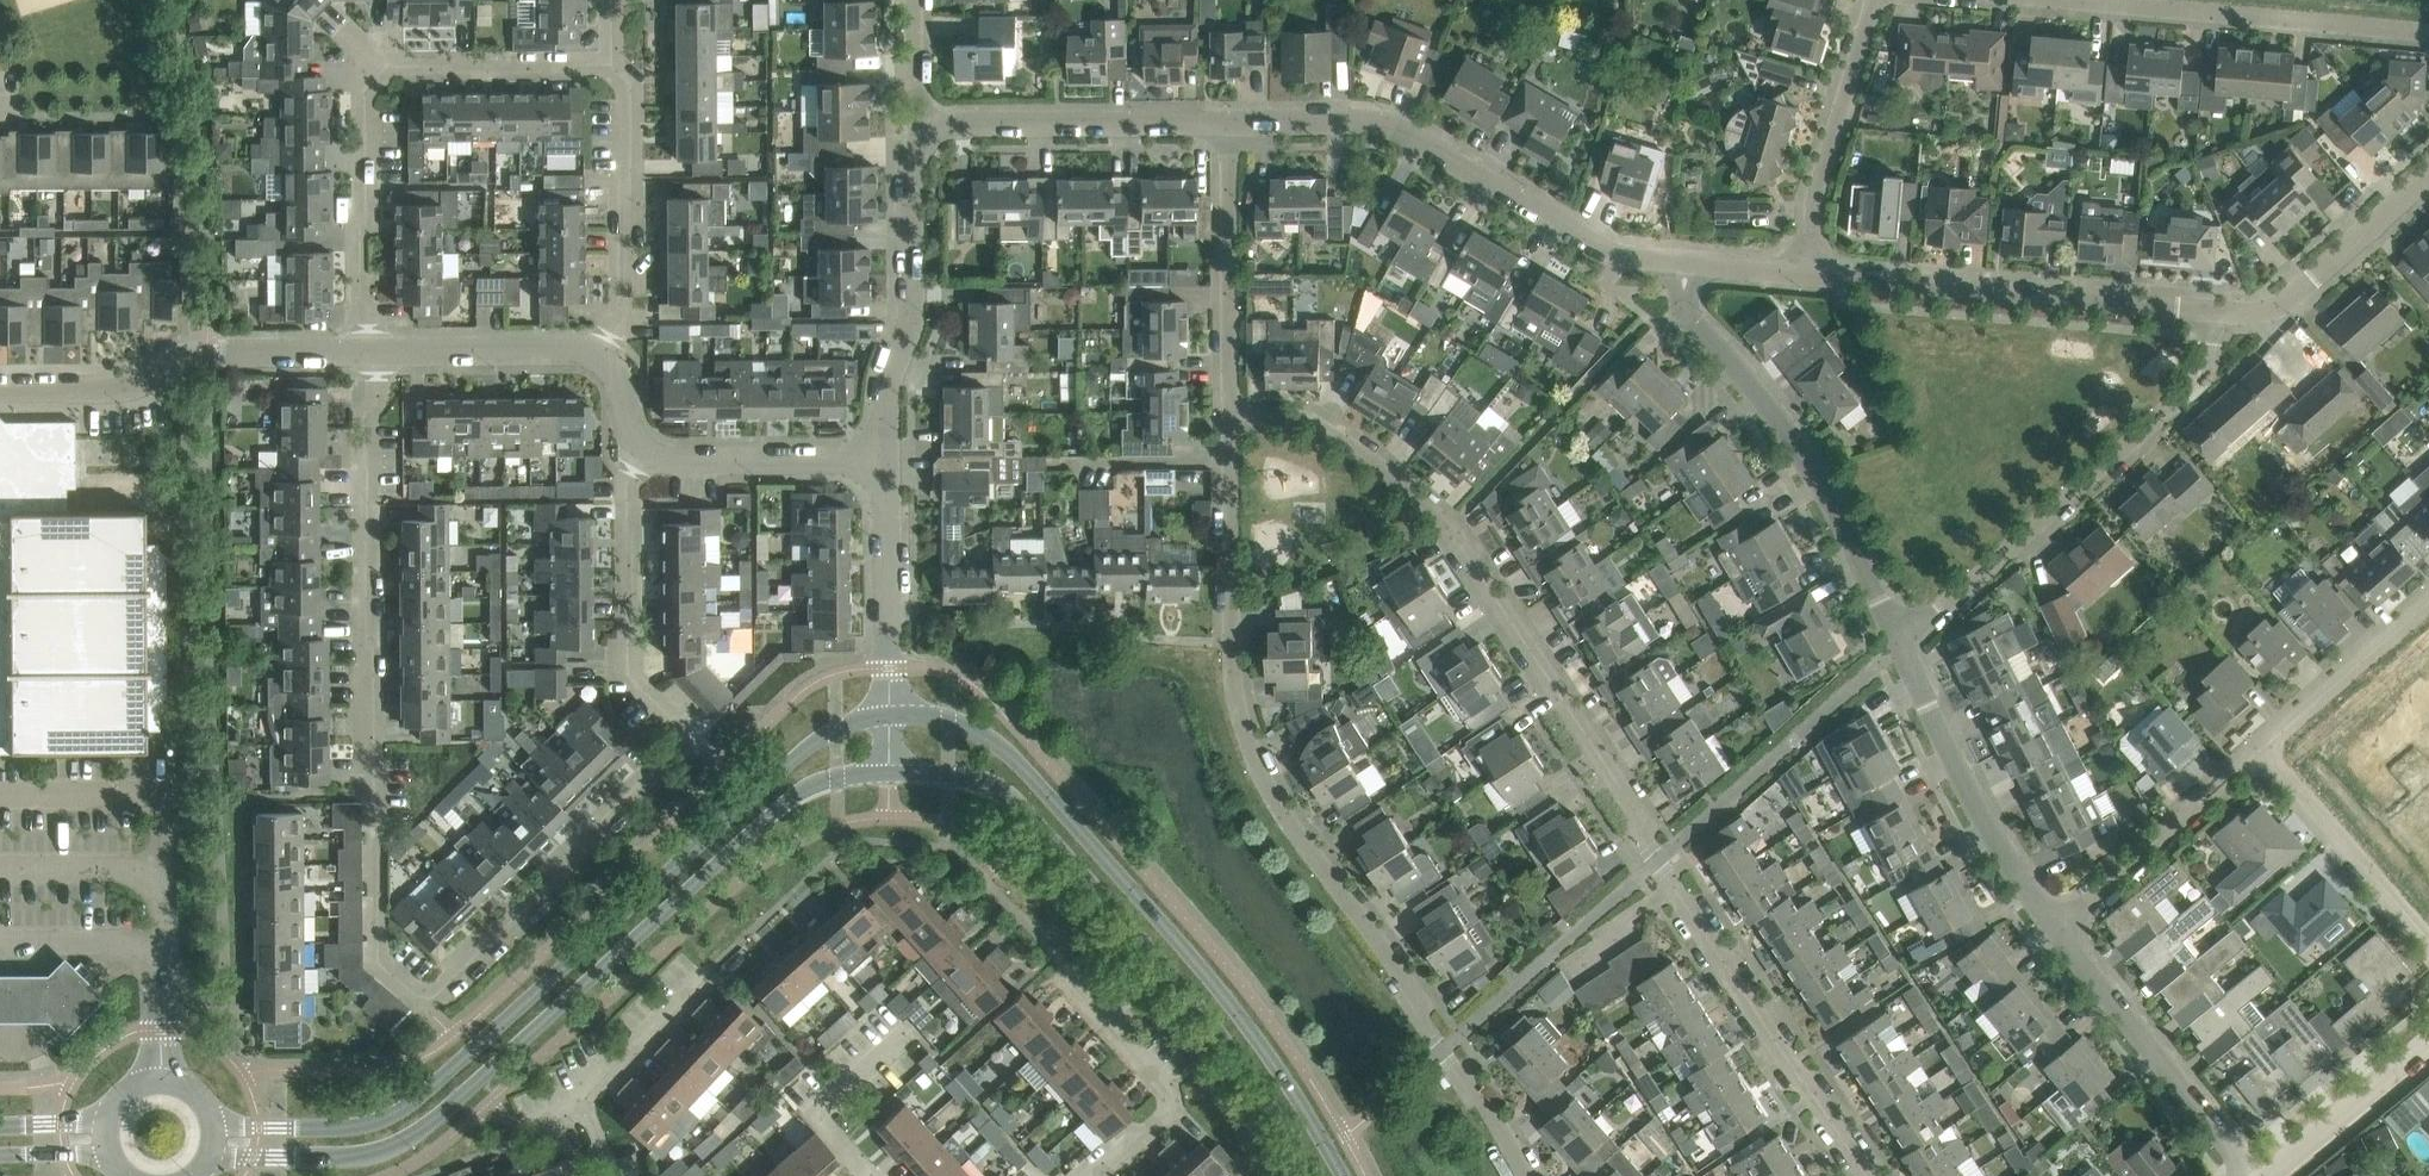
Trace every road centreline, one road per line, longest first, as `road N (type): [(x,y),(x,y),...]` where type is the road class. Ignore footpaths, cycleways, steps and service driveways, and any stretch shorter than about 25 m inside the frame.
road 1 (residential): [(641,452),(628,479),(629,675),(670,716),(677,741),(668,768),(441,992),(412,994),(379,964),(365,352)]
road 2 (residential): [(1867,1175),(1407,499),(1347,452),(1262,420),(1227,423)]
road 3 (residential): [(1522,1175),(1493,1117),(1274,805),(1231,650),(1227,423)]
road 4 (tertiary): [(890,715),(837,730),(799,754),(401,1112),(351,1128),(210,1117)]
road 5 (tertiary): [(203,1163),(355,1157),(411,1136),(805,790),(888,774)]
road 6 (tertiary): [(1342,1175),(1215,1002),(1018,762),(970,728),(890,715)]
road 7 (tertiary): [(888,774),(976,782),(1028,813),(1120,921),(1308,1175)]
road 8 (residential): [(365,352),(363,88),(385,65),(612,66)]
road 9 (residential): [(1766,276),(2272,314)]
road 10 (residential): [(1898,645),(2272,314)]
road 11 (residential): [(1227,124),(1354,119),(1396,127),(1599,247),(1683,263)]
road 12 (residential): [(2428,35),(1939,0)]
road 13 (residential): [(1898,645),(1831,501),(1680,296),(1683,263)]
road 14 (residential): [(365,352),(194,356),(112,390),(0,390)]
road 15 (residential): [(883,462),(881,397),(915,312),(912,123)]
road 16 (residential): [(2060,928),(2014,865),(1898,645)]
road 17 (residential): [(912,123),(1227,124)]
road 18 (residential): [(2247,1175),(2060,928)]
road 19 (residential): [(1227,423),(1227,124)]
road 20 (residential): [(1766,276),(1874,0)]
road 21 (residential): [(600,353),(624,294),(622,80),(612,66)]
road 22 (residential): [(1092,1175),(1160,1121),(1167,1100),(1058,978)]
road 23 (residential): [(2060,928),(2263,747)]
road 24 (residential): [(890,715),(883,462)]
road 25 (residential): [(2428,937),(2263,747)]
road 26 (residential): [(883,462),(666,461),(641,452)]
road 27 (residential): [(600,353),(365,352)]
road 28 (residential): [(2263,747),(2428,602)]
road 29 (residential): [(2272,314),(2428,175)]
road 30 (residential): [(871,1175),(817,1116),(909,1034)]
road 31 (residential): [(2273,1175),(2428,1046)]
road 32 (residential): [(580,1097),(702,979)]
road 33 (tertiary): [(210,1117),(192,1092),(163,1081),(125,1094),(111,1117)]
road 34 (residential): [(912,123),(903,0)]

